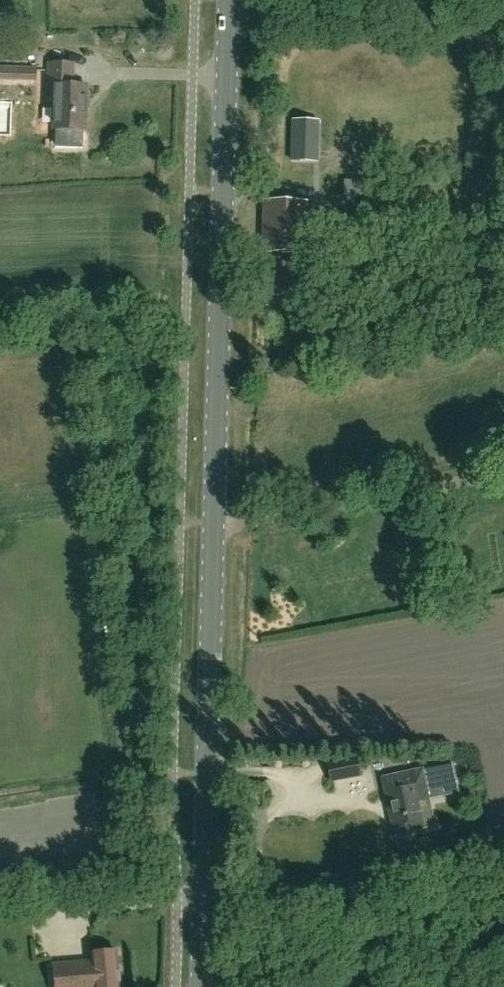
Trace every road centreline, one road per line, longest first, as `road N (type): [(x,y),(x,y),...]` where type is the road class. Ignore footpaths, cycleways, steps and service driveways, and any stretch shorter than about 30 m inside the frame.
road 1 (secondary): [(201,986),(229,0)]

